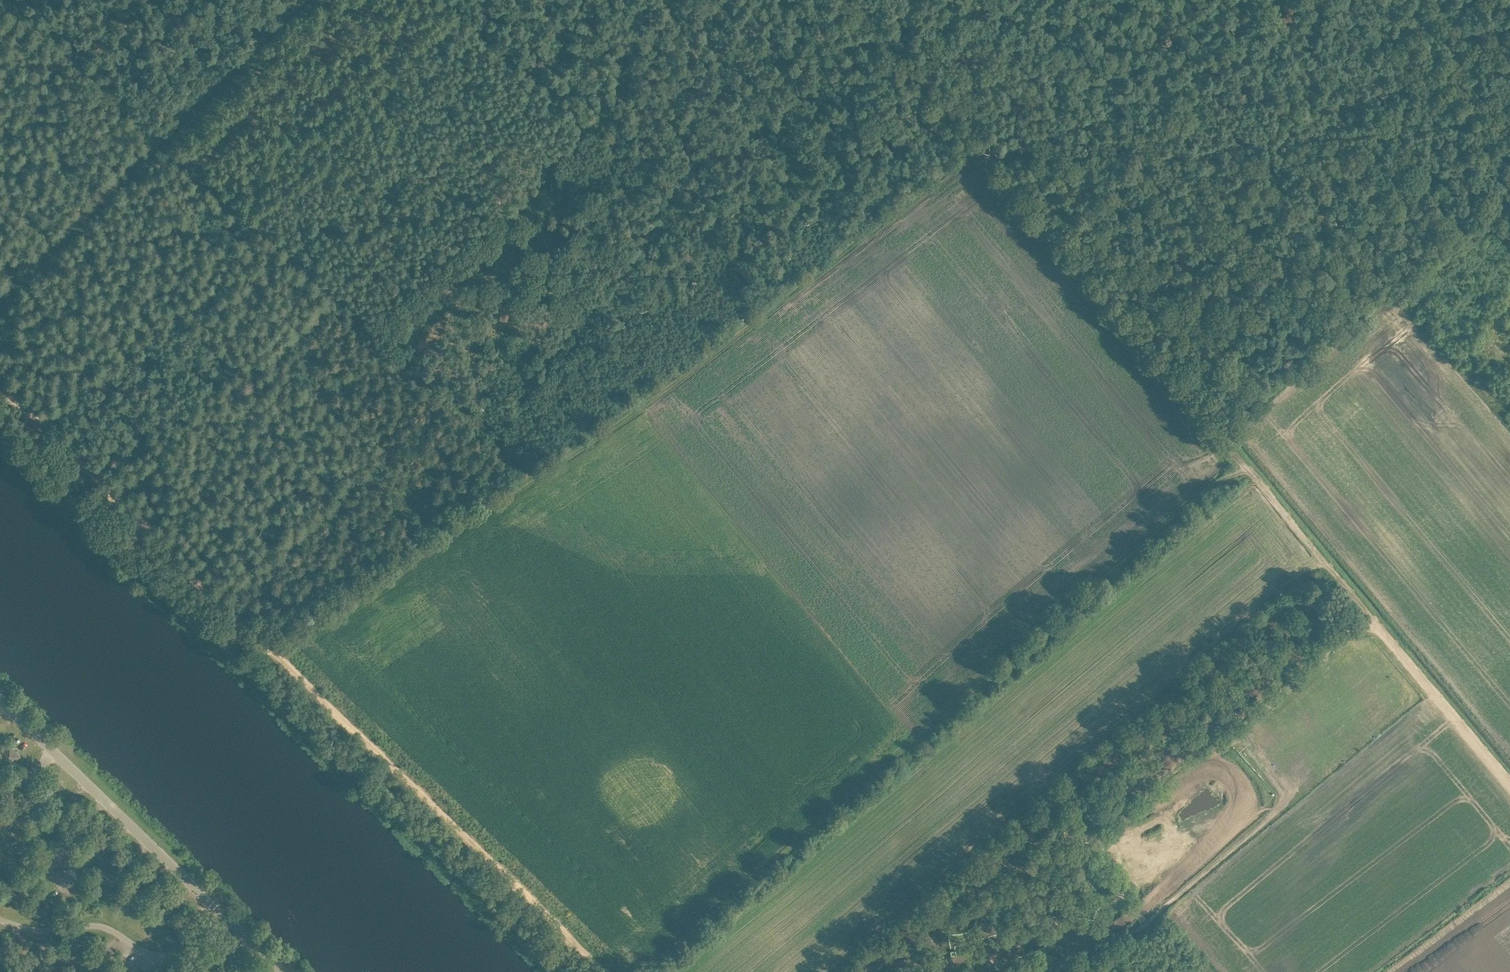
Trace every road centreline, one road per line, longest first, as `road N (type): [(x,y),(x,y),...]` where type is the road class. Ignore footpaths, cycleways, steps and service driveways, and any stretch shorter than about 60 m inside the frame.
road 1 (track): [(1238,469),(646,971)]
road 2 (track): [(269,651),(606,971)]
road 3 (track): [(1509,791),(1238,469)]
road 4 (track): [(971,146),(1238,469)]
road 5 (unclassified): [(281,971),(0,700)]
road 6 (track): [(0,390),(269,651)]

